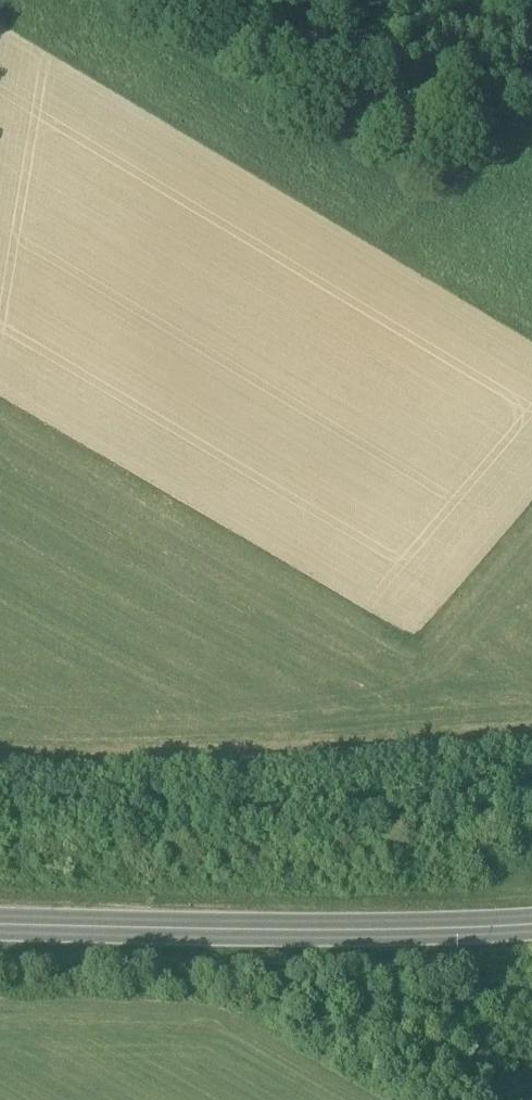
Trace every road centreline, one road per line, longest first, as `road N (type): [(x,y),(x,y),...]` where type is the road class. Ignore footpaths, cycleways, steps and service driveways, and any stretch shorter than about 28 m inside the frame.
road 1 (primary): [(0,917),(531,921)]

